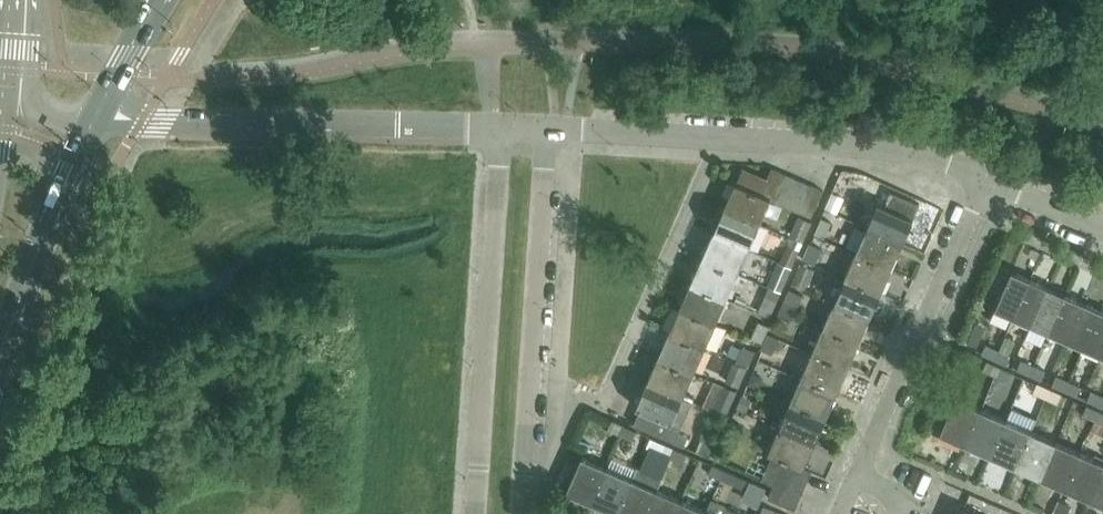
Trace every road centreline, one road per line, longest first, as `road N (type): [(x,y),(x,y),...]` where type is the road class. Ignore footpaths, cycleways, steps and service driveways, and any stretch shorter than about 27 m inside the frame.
road 1 (tertiary): [(986,179),(910,151),(552,130)]
road 2 (tertiary): [(497,127),(100,121)]
road 3 (residential): [(903,513),(908,503),(857,481),(986,179)]
road 4 (unclassified): [(497,127),(502,167),(477,513)]
road 5 (unclassified): [(520,513),(552,130)]
road 6 (secondary): [(0,350),(100,121)]
road 7 (secondary): [(100,121),(160,0)]
road 8 (tertiary): [(1102,233),(986,179)]

